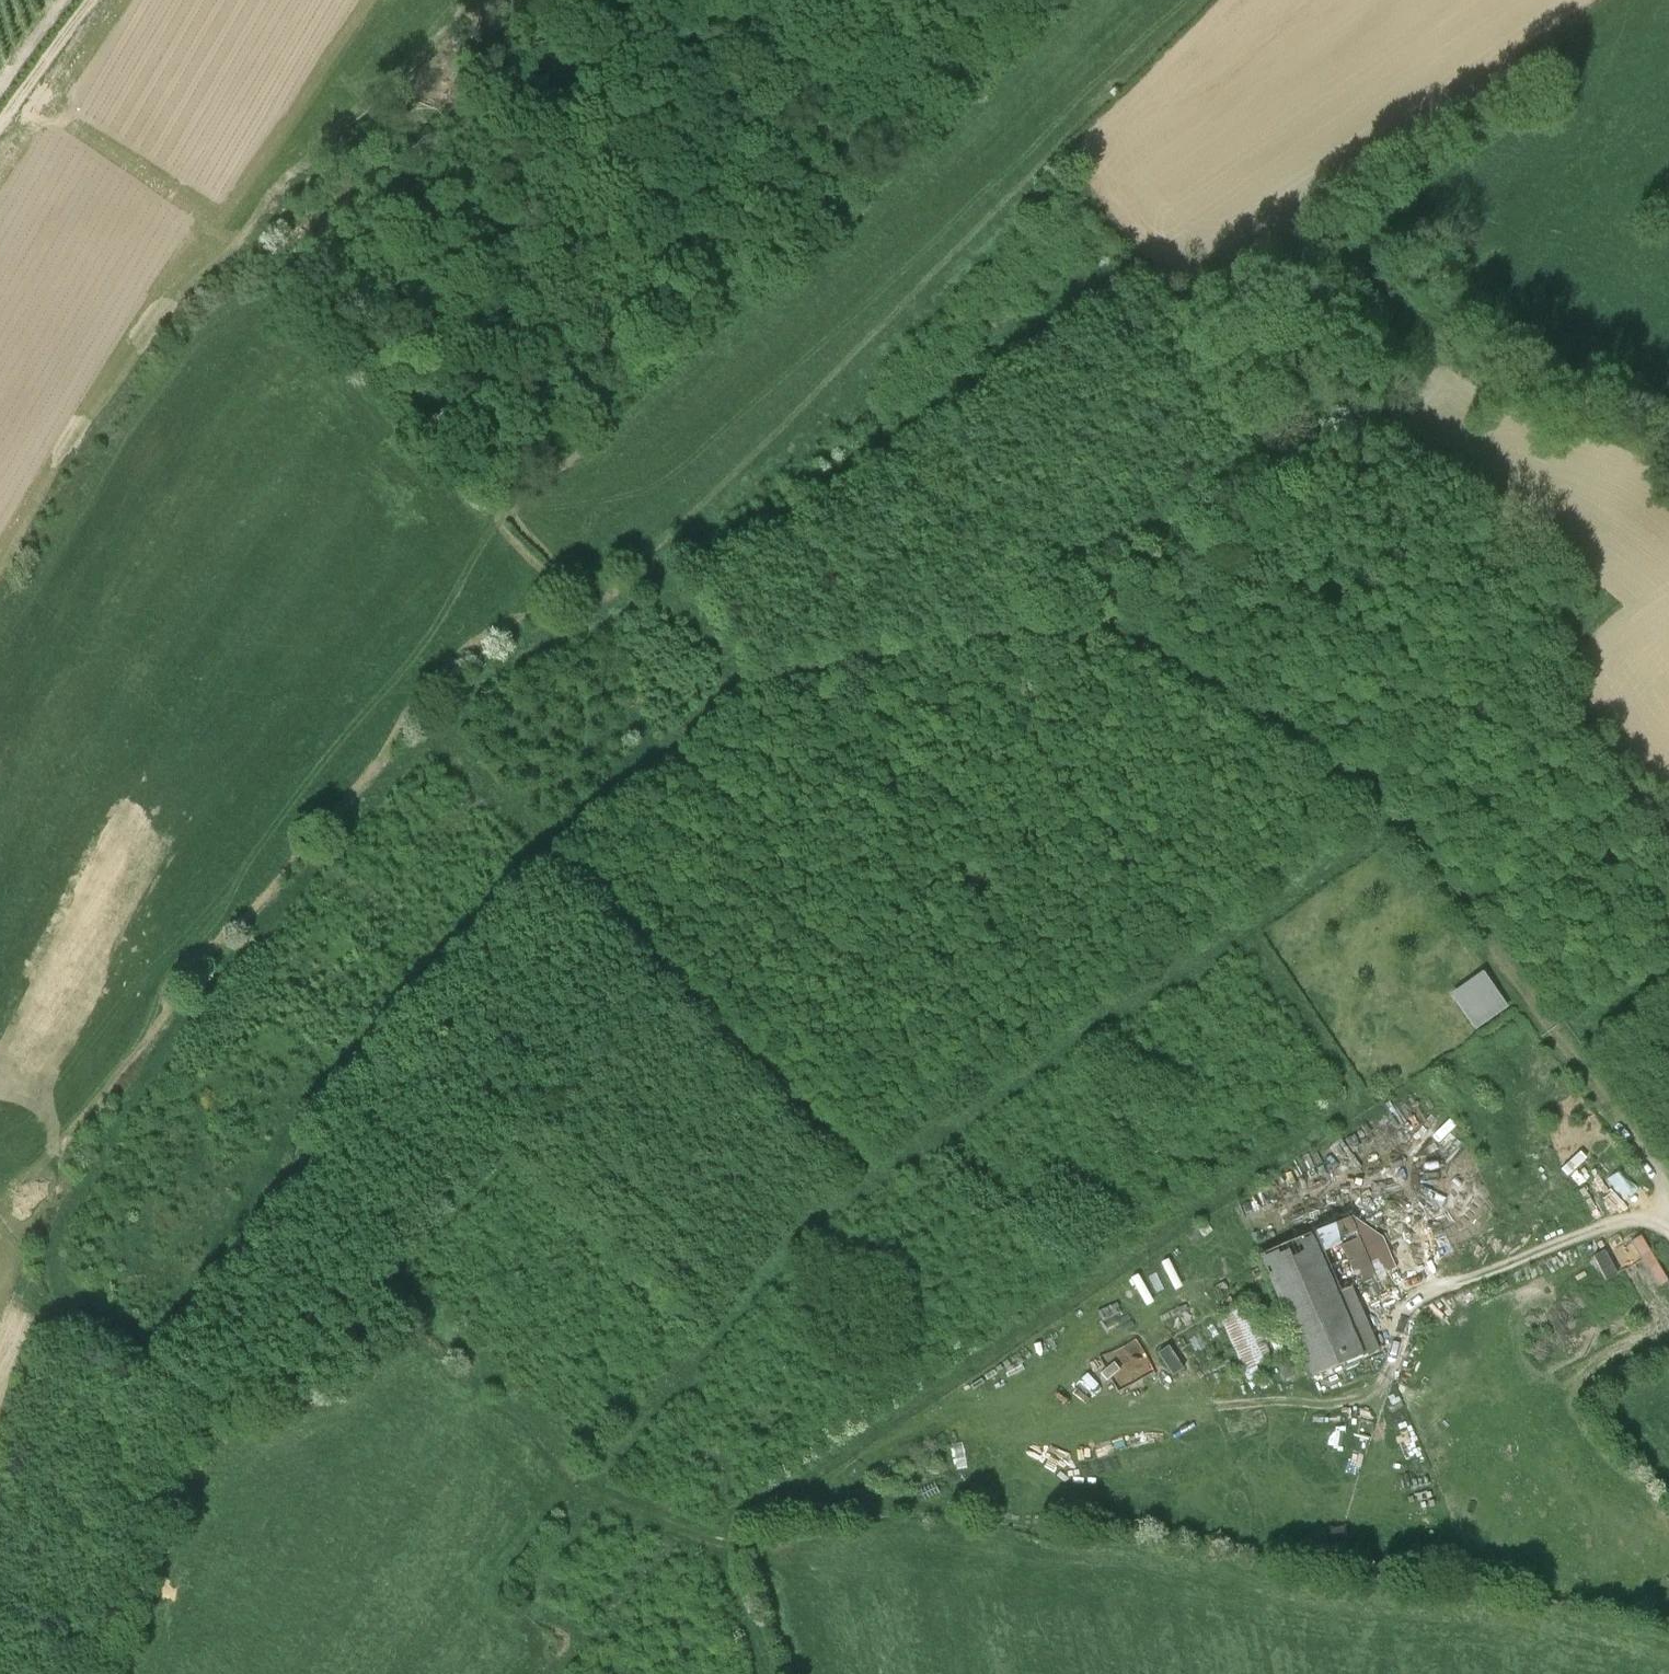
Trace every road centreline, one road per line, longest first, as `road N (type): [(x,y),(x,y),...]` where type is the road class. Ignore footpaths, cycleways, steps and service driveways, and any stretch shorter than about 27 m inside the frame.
road 1 (track): [(1668,1243),(1634,1226),(1603,1228),(1422,1302)]
road 2 (track): [(0,124),(90,0)]

